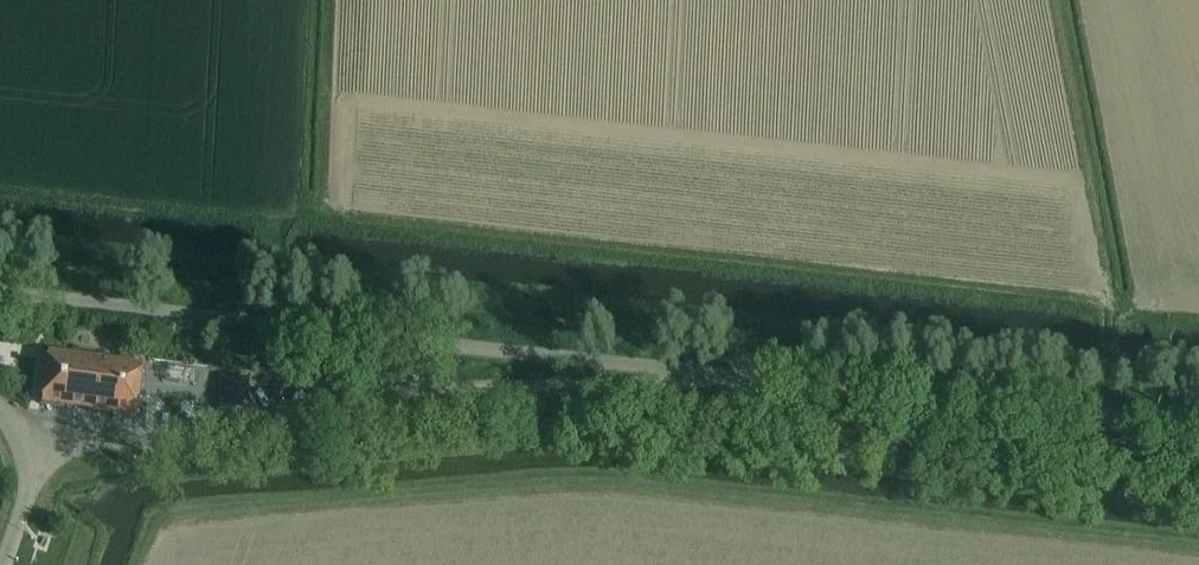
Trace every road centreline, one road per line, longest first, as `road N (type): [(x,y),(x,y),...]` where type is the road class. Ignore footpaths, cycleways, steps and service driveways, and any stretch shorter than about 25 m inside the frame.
road 1 (track): [(1198,388),(0,252)]
road 2 (track): [(0,181),(1198,313)]
road 3 (track): [(136,564),(152,521),(581,486),(1198,546)]
road 4 (tertiary): [(726,374),(0,291)]
road 5 (unclassified): [(49,435),(229,442),(409,391),(726,374)]
road 6 (tertiary): [(1198,427),(726,374)]
road 7 (track): [(1105,377),(1110,284),(1057,0)]
road 8 (track): [(330,0),(319,216)]
road 9 (unclassified): [(3,564),(49,435)]

